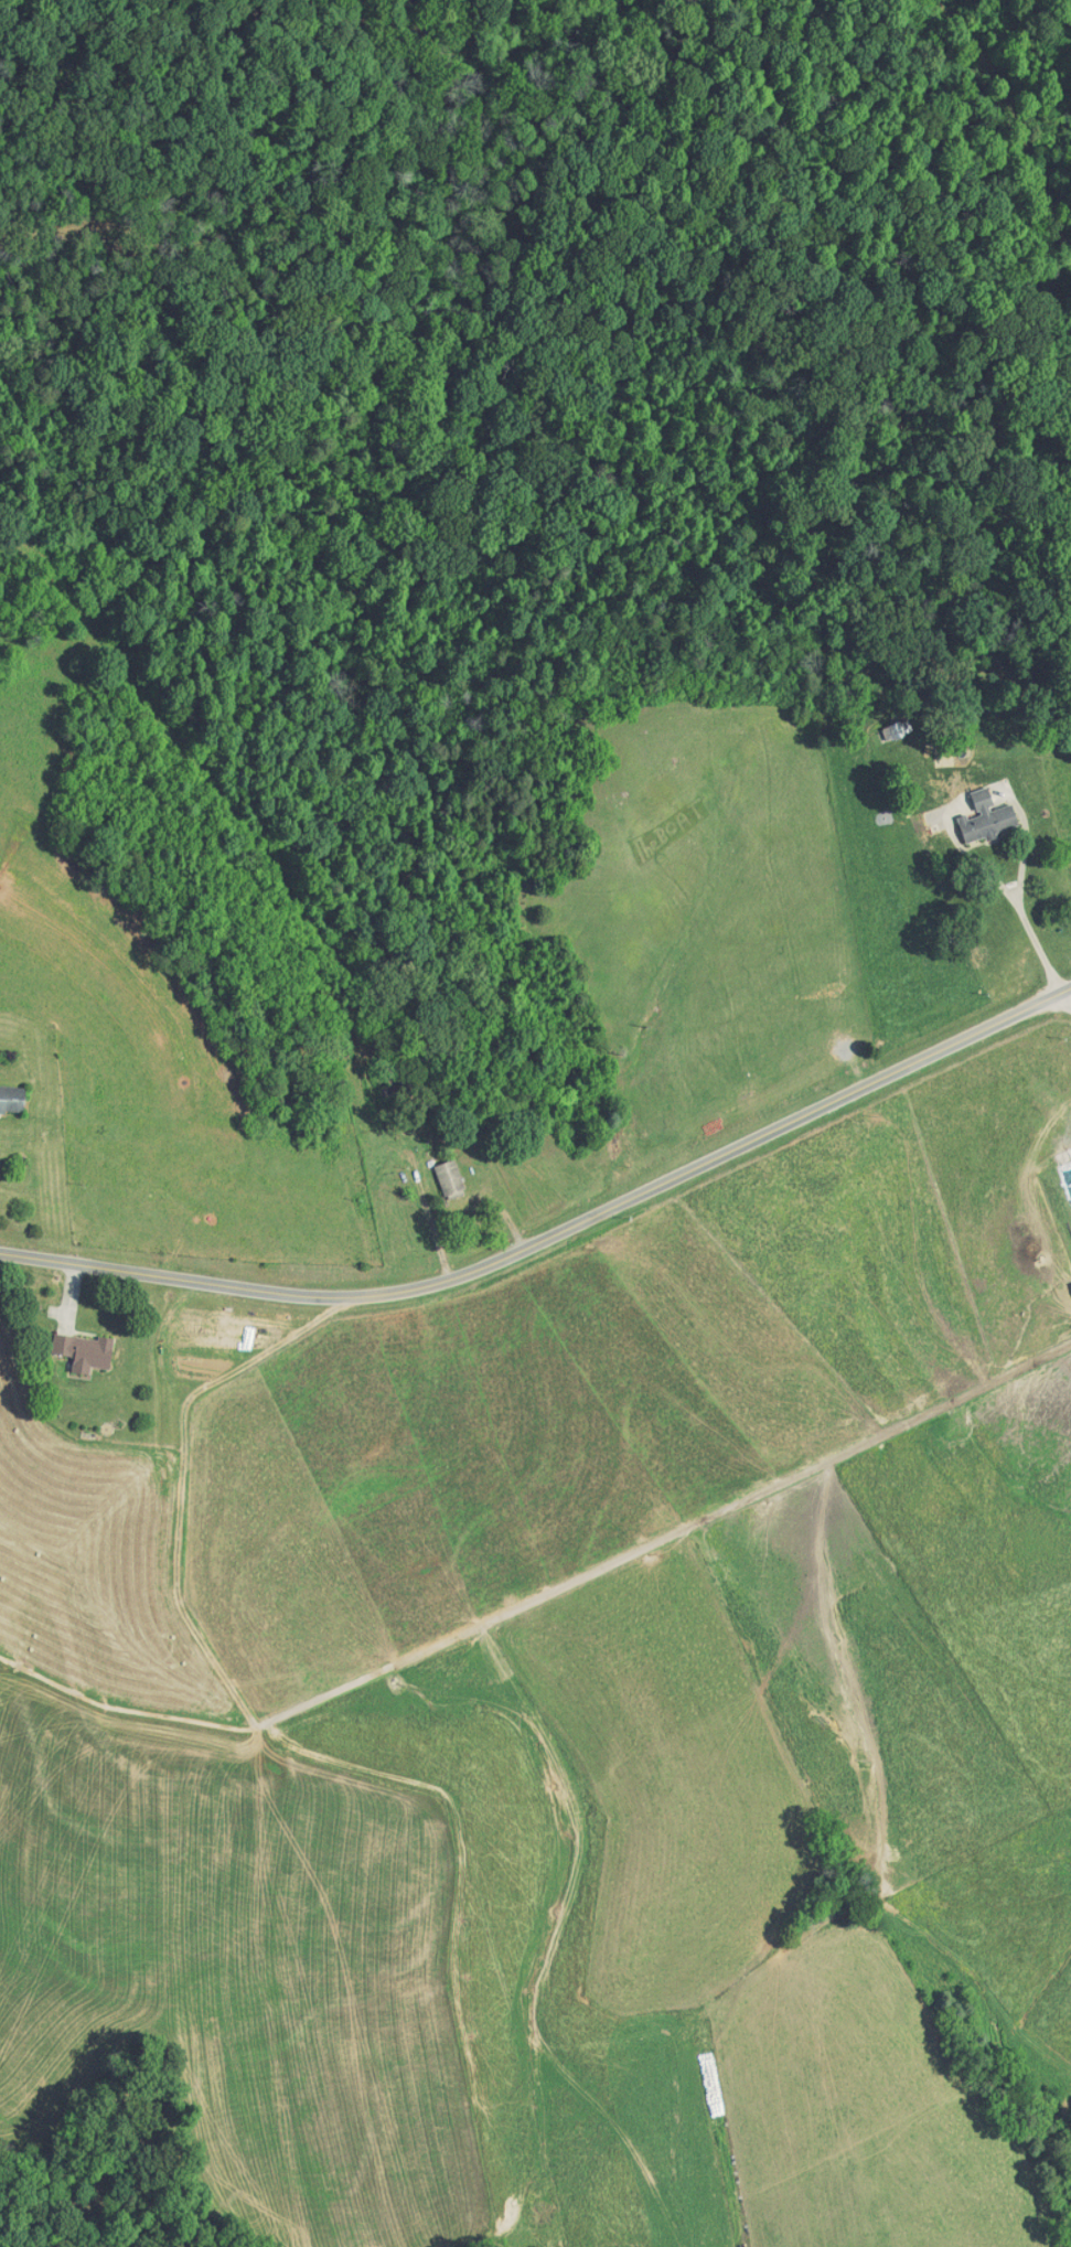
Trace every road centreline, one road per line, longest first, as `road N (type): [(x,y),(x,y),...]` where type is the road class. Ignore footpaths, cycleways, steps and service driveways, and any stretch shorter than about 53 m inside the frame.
road 1 (residential): [(0,1252),(264,1291),(336,1295),(409,1285),(529,1239),(1070,987)]

